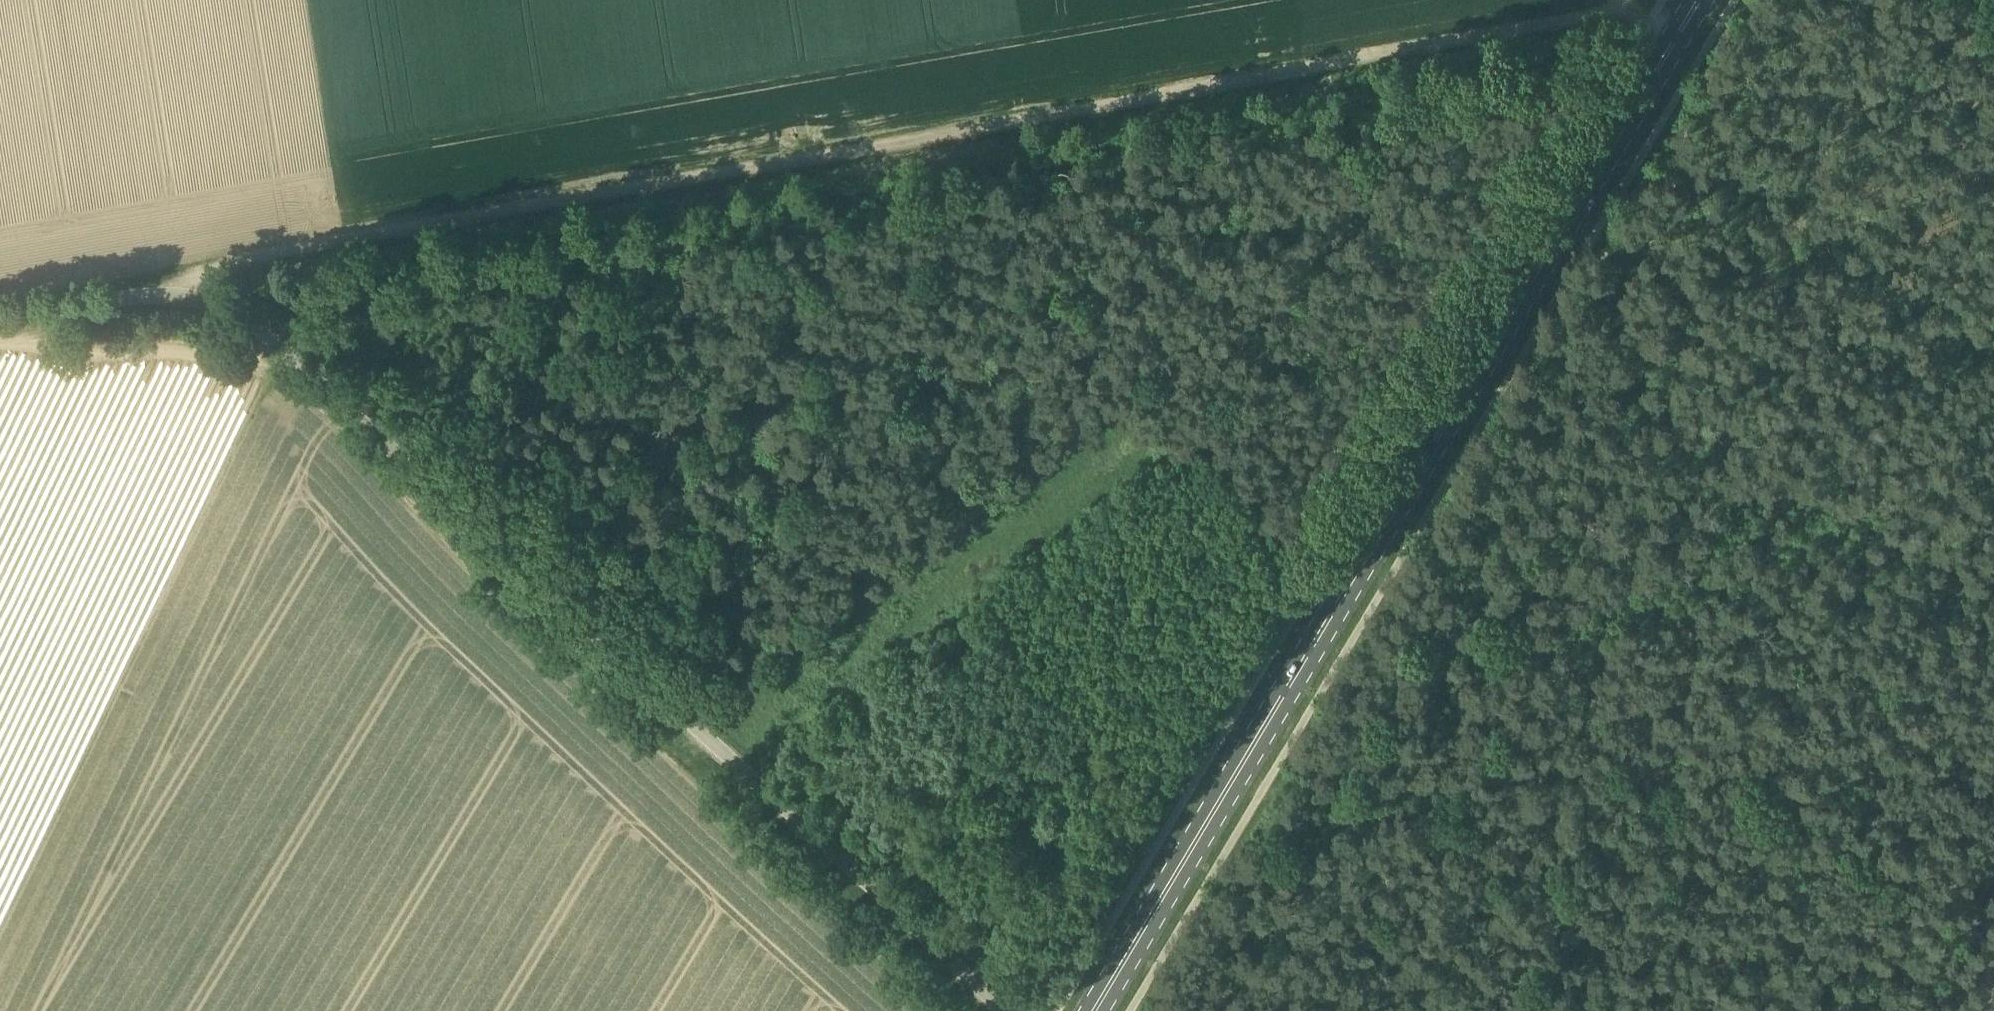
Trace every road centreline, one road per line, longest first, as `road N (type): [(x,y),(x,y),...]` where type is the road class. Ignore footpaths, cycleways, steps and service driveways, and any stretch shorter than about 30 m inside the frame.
road 1 (track): [(1615,9),(301,246),(219,273),(194,297)]
road 2 (unclassified): [(0,319),(168,295),(250,321),(1004,1010)]
road 3 (primary): [(1094,1010),(1700,0)]

